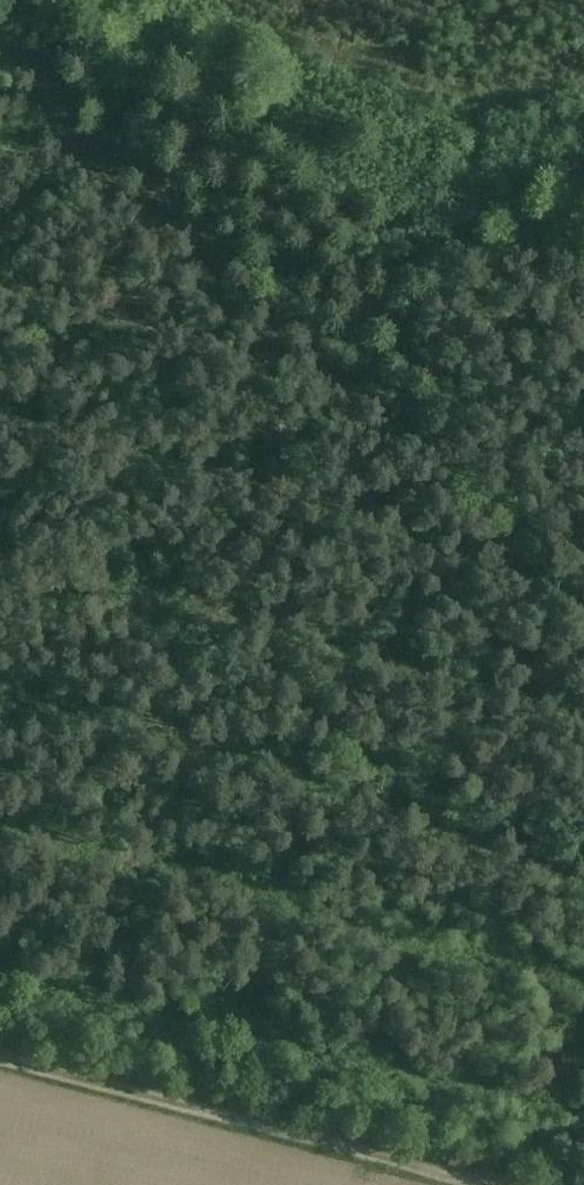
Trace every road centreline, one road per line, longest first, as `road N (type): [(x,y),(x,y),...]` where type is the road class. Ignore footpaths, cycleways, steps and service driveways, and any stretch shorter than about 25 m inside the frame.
road 1 (track): [(0,1052),(499,1184)]

